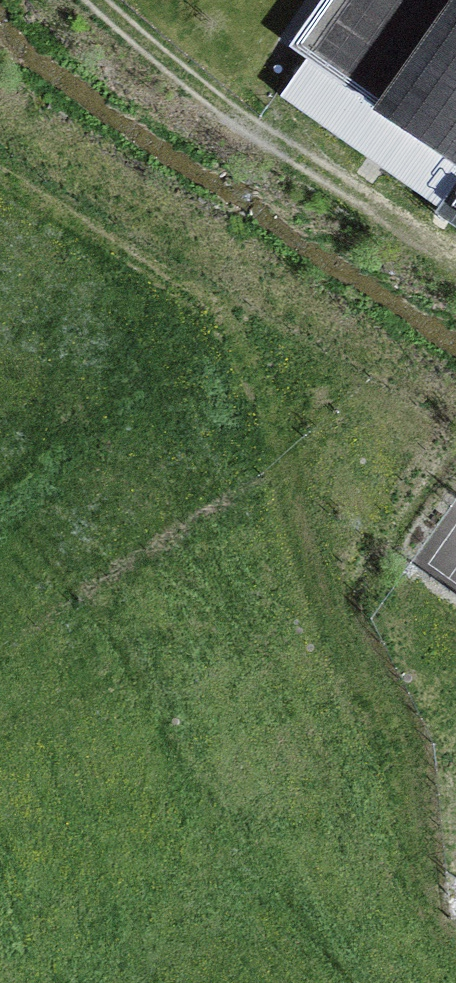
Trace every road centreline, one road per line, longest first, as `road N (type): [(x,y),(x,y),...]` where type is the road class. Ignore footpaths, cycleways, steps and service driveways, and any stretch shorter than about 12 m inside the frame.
road 1 (track): [(455,937),(427,910),(421,811),(208,295),(0,158)]
road 2 (primary): [(0,159),(185,461),(455,793)]

